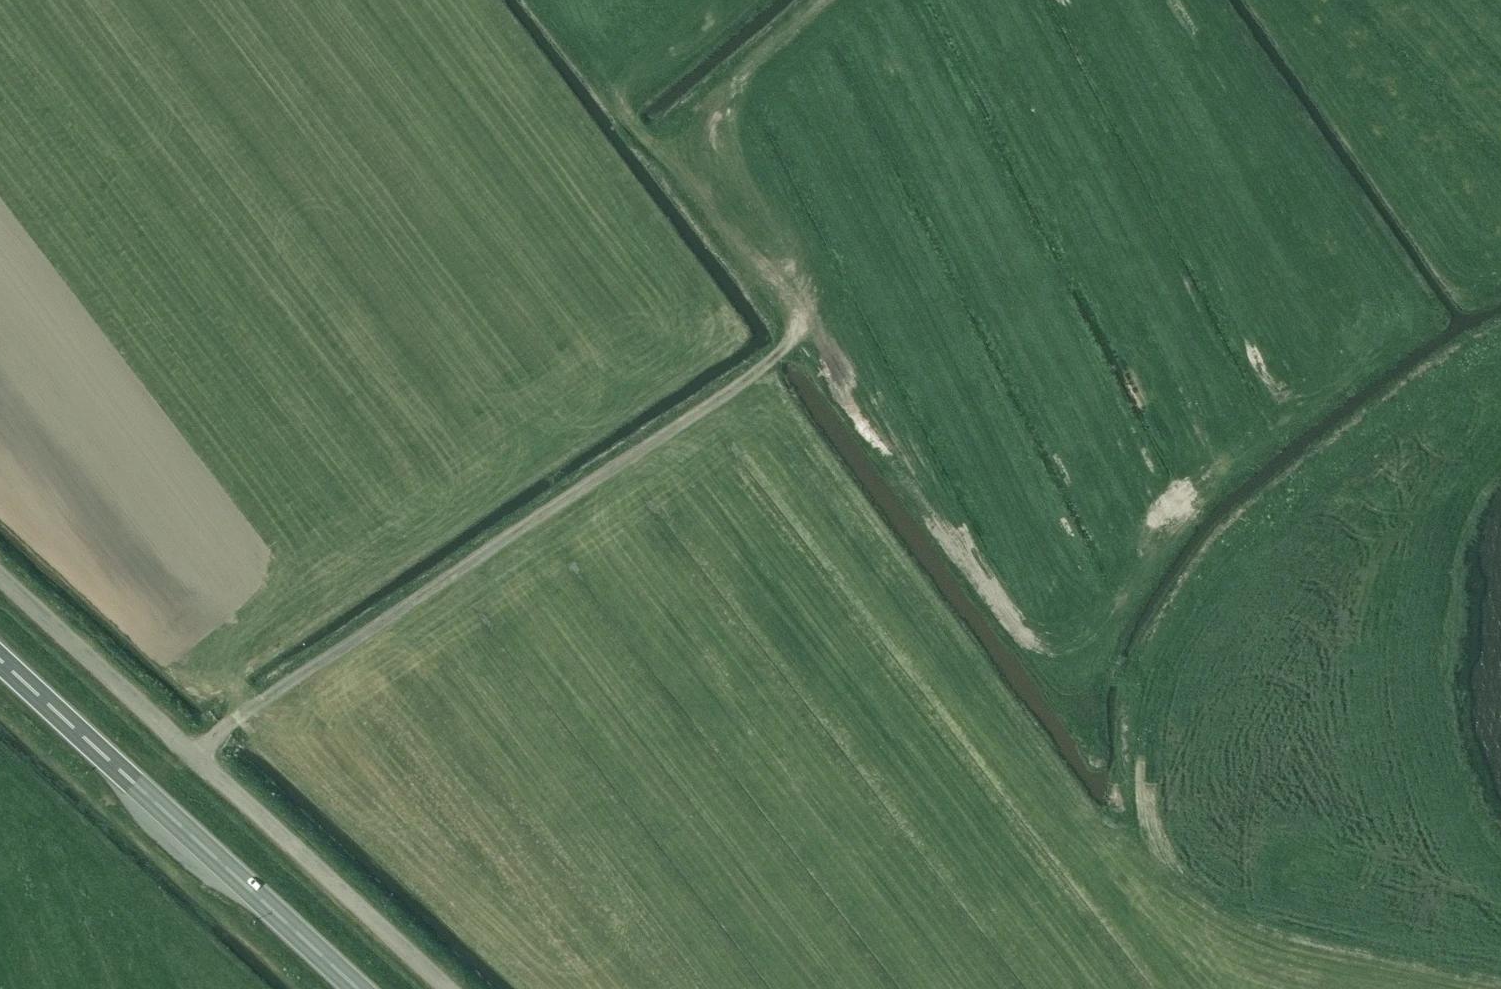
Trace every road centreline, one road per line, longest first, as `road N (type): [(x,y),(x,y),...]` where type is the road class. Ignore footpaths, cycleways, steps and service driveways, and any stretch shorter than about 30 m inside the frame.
road 1 (unclassified): [(0,577),(449,988)]
road 2 (trunk): [(358,988),(0,660)]

